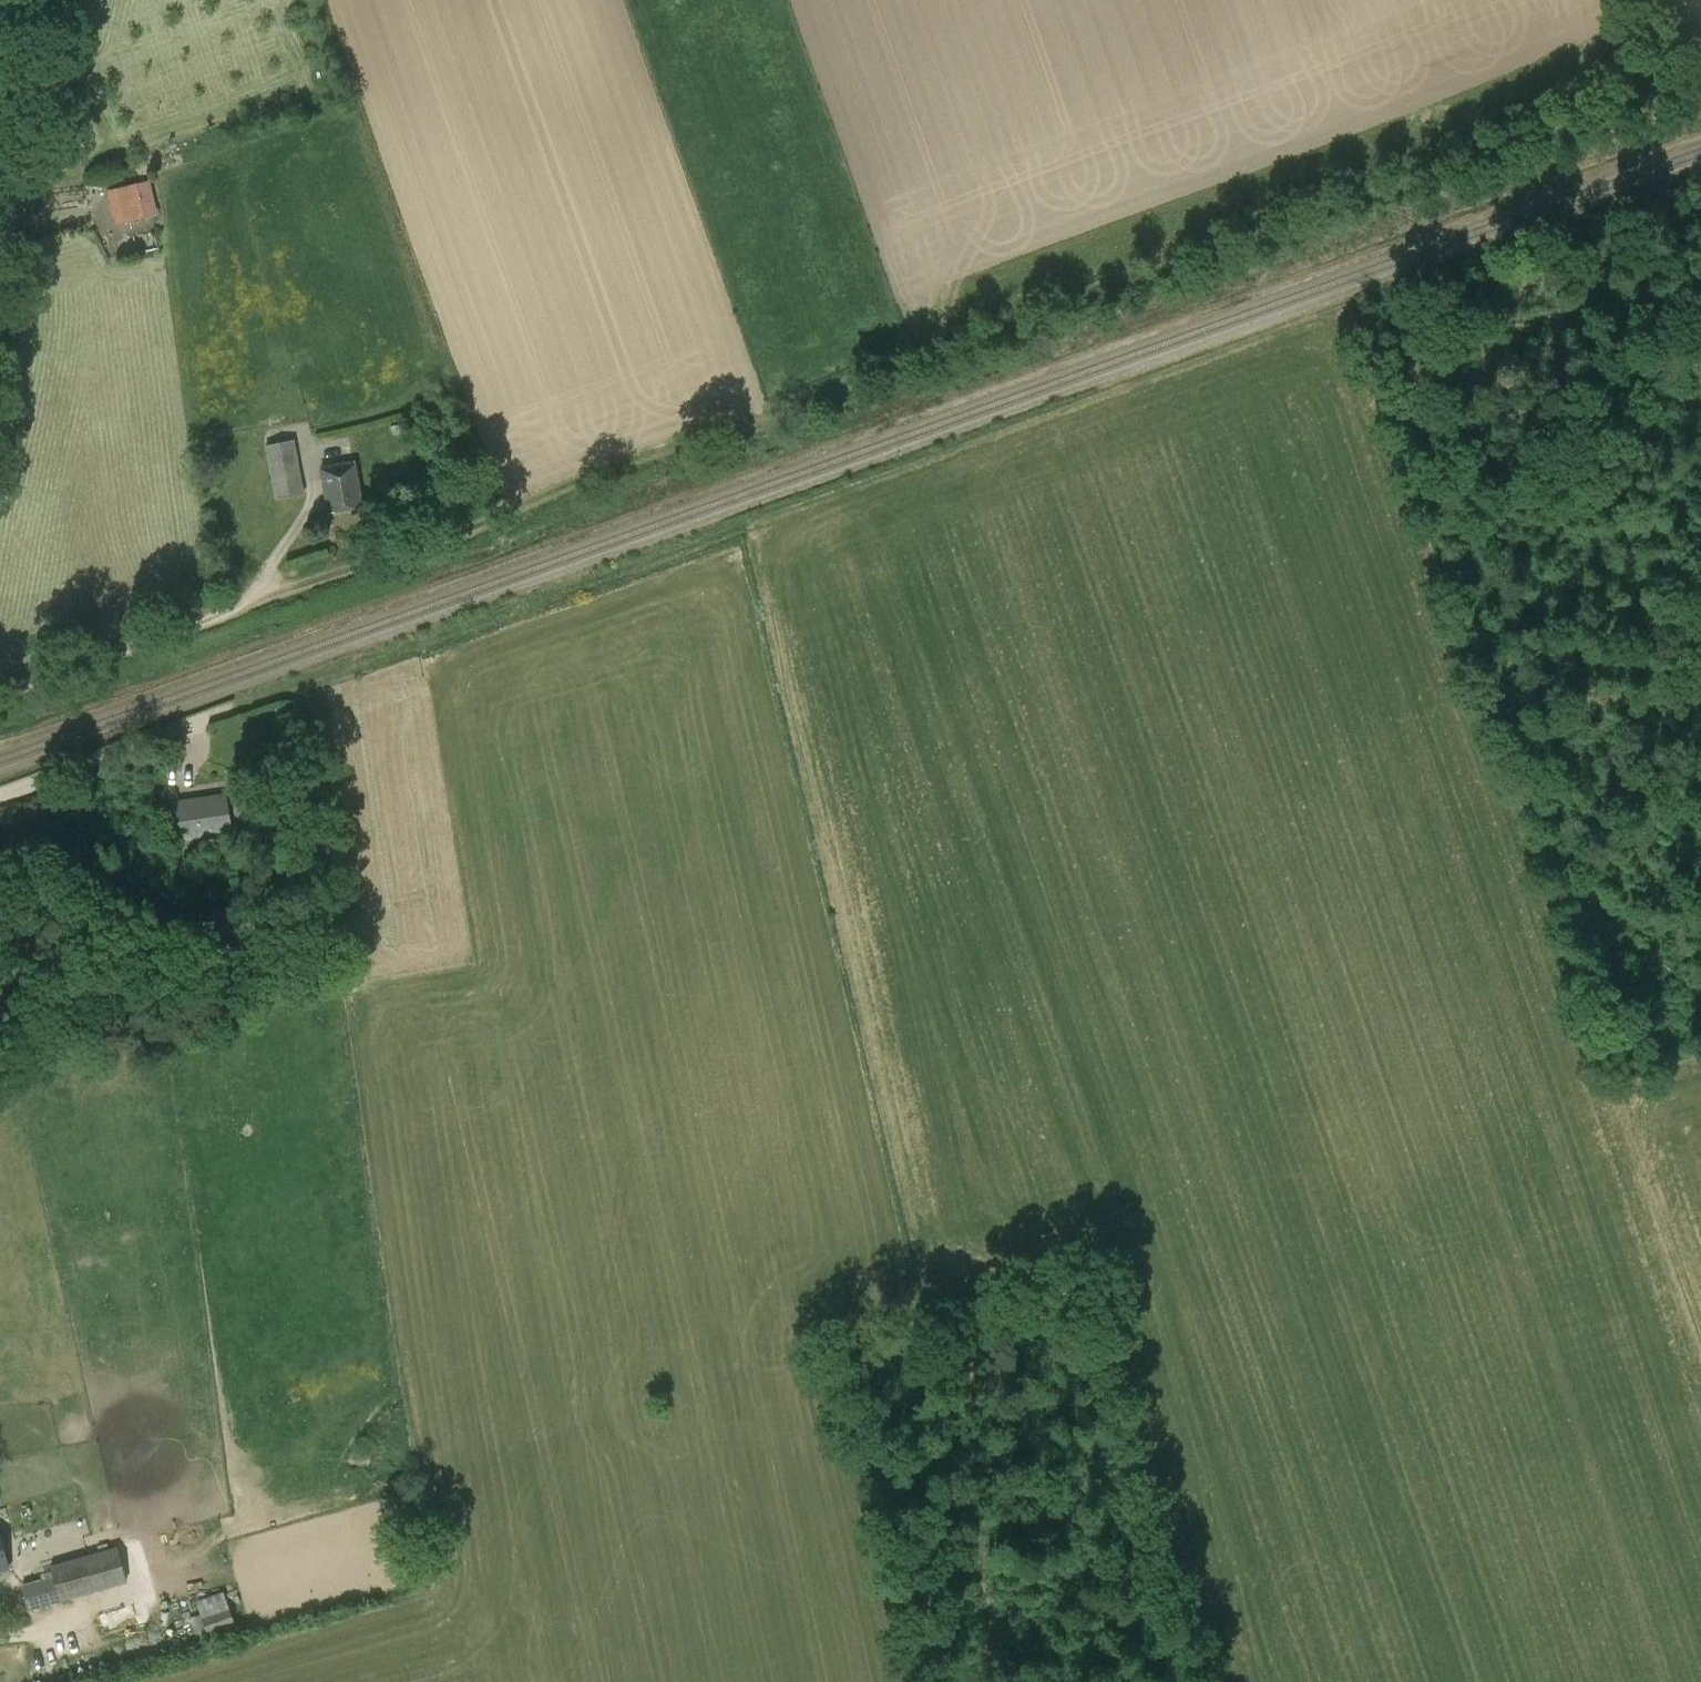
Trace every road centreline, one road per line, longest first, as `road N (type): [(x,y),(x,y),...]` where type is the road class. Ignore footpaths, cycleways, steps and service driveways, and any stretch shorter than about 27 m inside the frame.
road 1 (track): [(0,687),(905,360)]
road 2 (unclassified): [(0,232),(41,0)]

